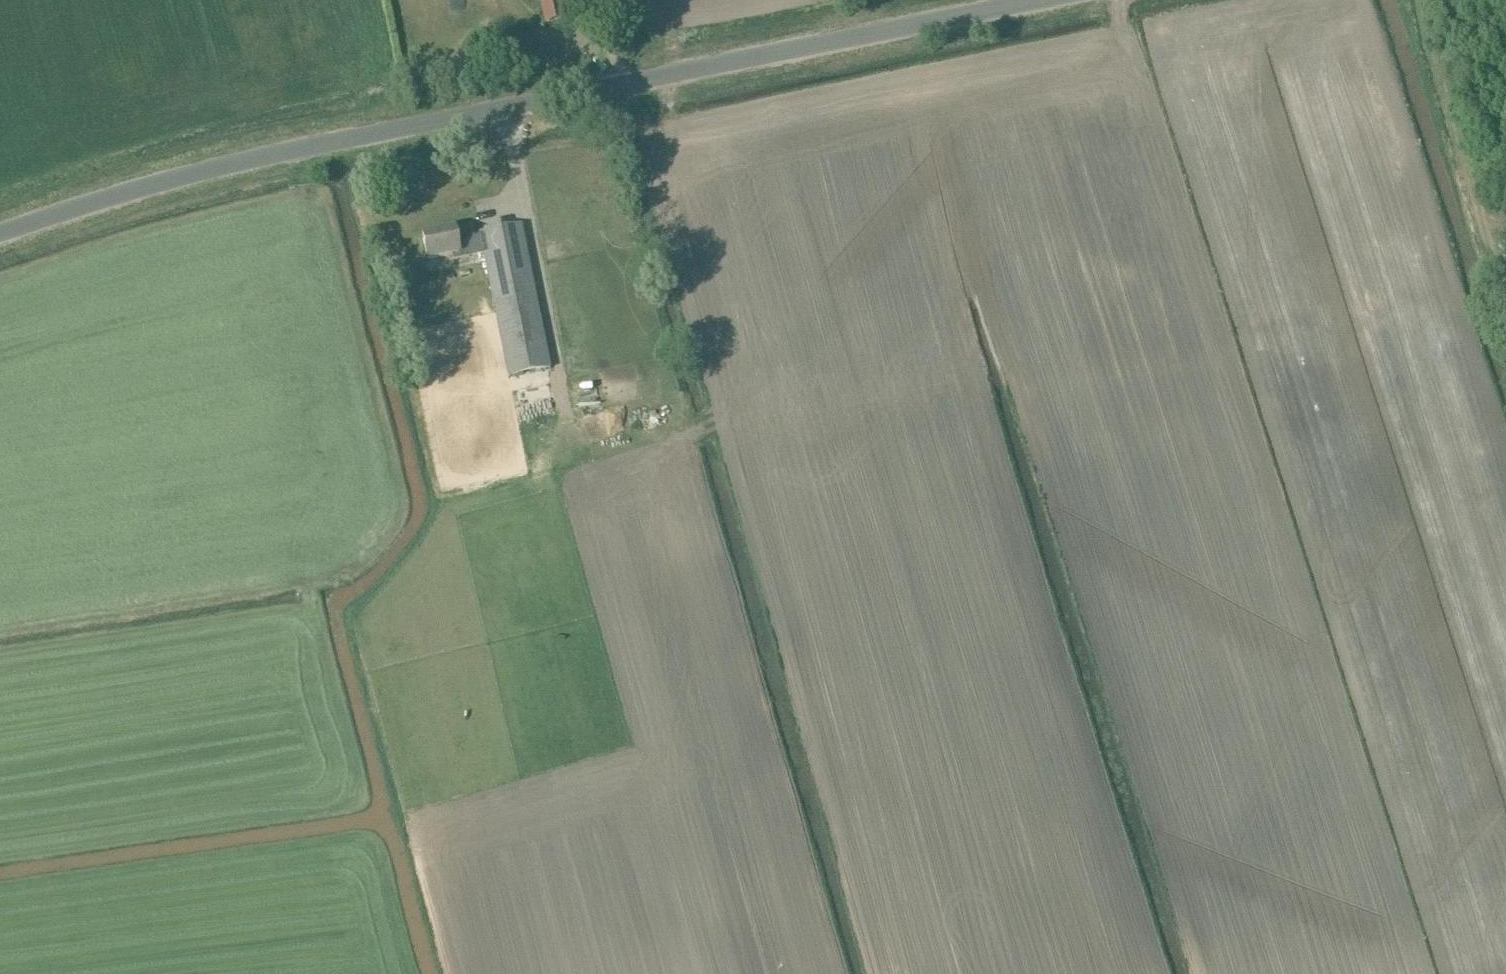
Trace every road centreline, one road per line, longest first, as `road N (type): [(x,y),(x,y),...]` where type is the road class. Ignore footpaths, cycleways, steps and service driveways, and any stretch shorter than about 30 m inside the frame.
road 1 (unclassified): [(0,234),(289,150),(1033,0)]
road 2 (track): [(1415,0),(1505,311)]

